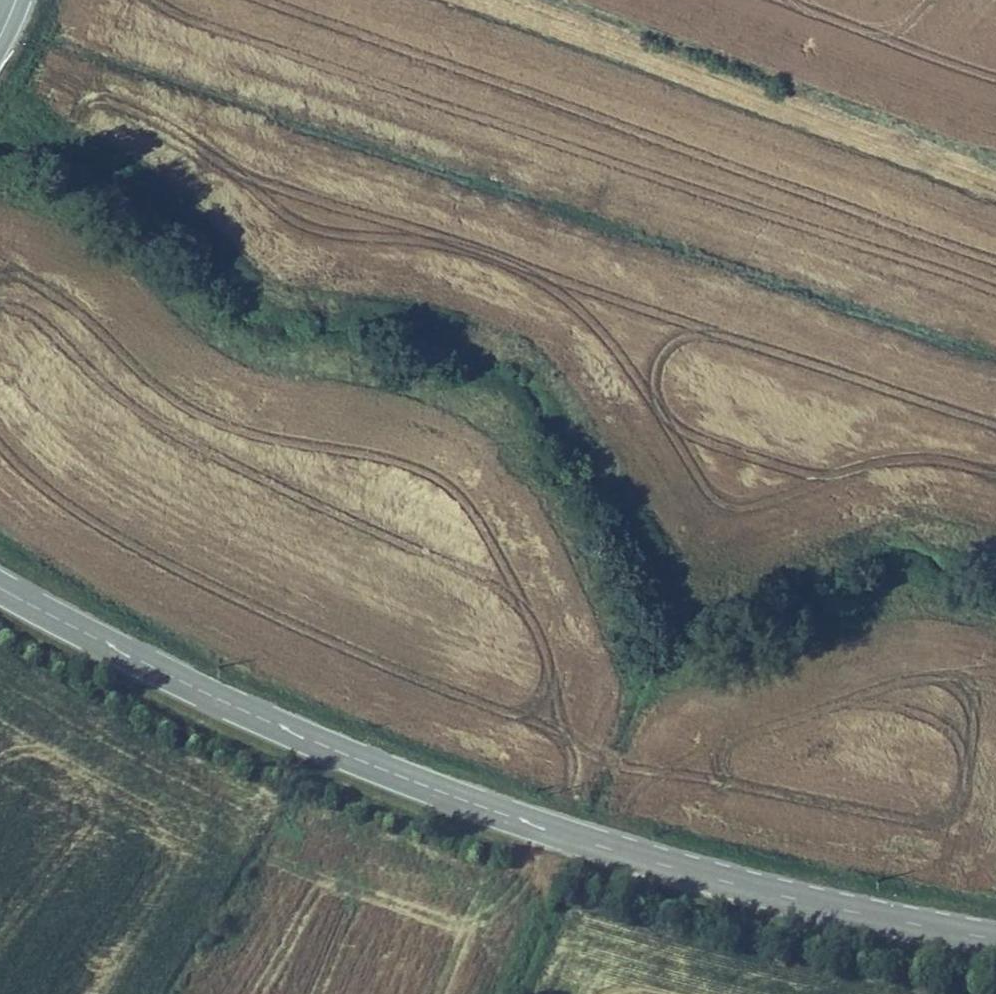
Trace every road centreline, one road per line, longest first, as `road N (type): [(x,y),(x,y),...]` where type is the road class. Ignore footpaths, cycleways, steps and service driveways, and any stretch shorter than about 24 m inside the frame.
road 1 (tertiary): [(995,943),(747,889),(490,813),(266,723),(0,590)]

